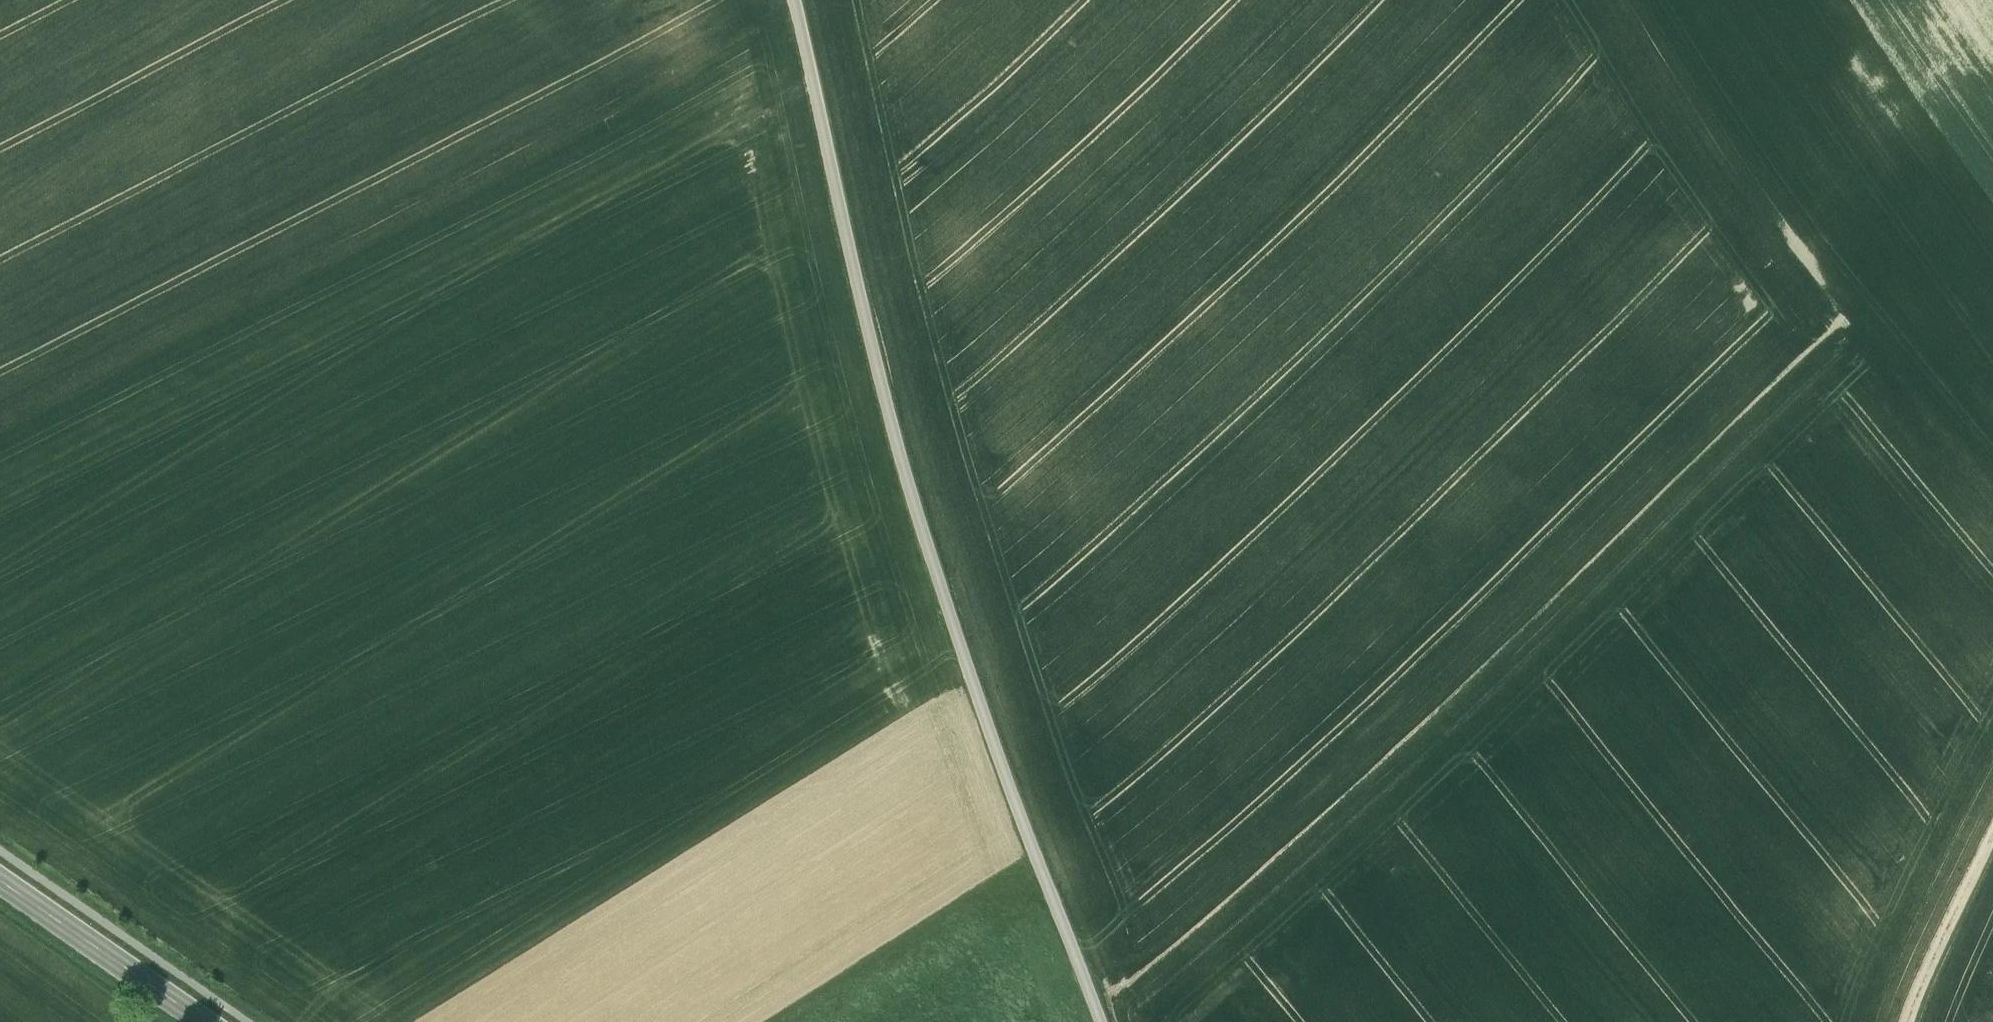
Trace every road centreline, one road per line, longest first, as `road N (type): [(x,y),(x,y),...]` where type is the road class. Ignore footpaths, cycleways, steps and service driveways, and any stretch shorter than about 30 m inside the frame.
road 1 (secondary): [(0,881),(204,1021)]
road 2 (track): [(1908,1021),(1992,833)]

